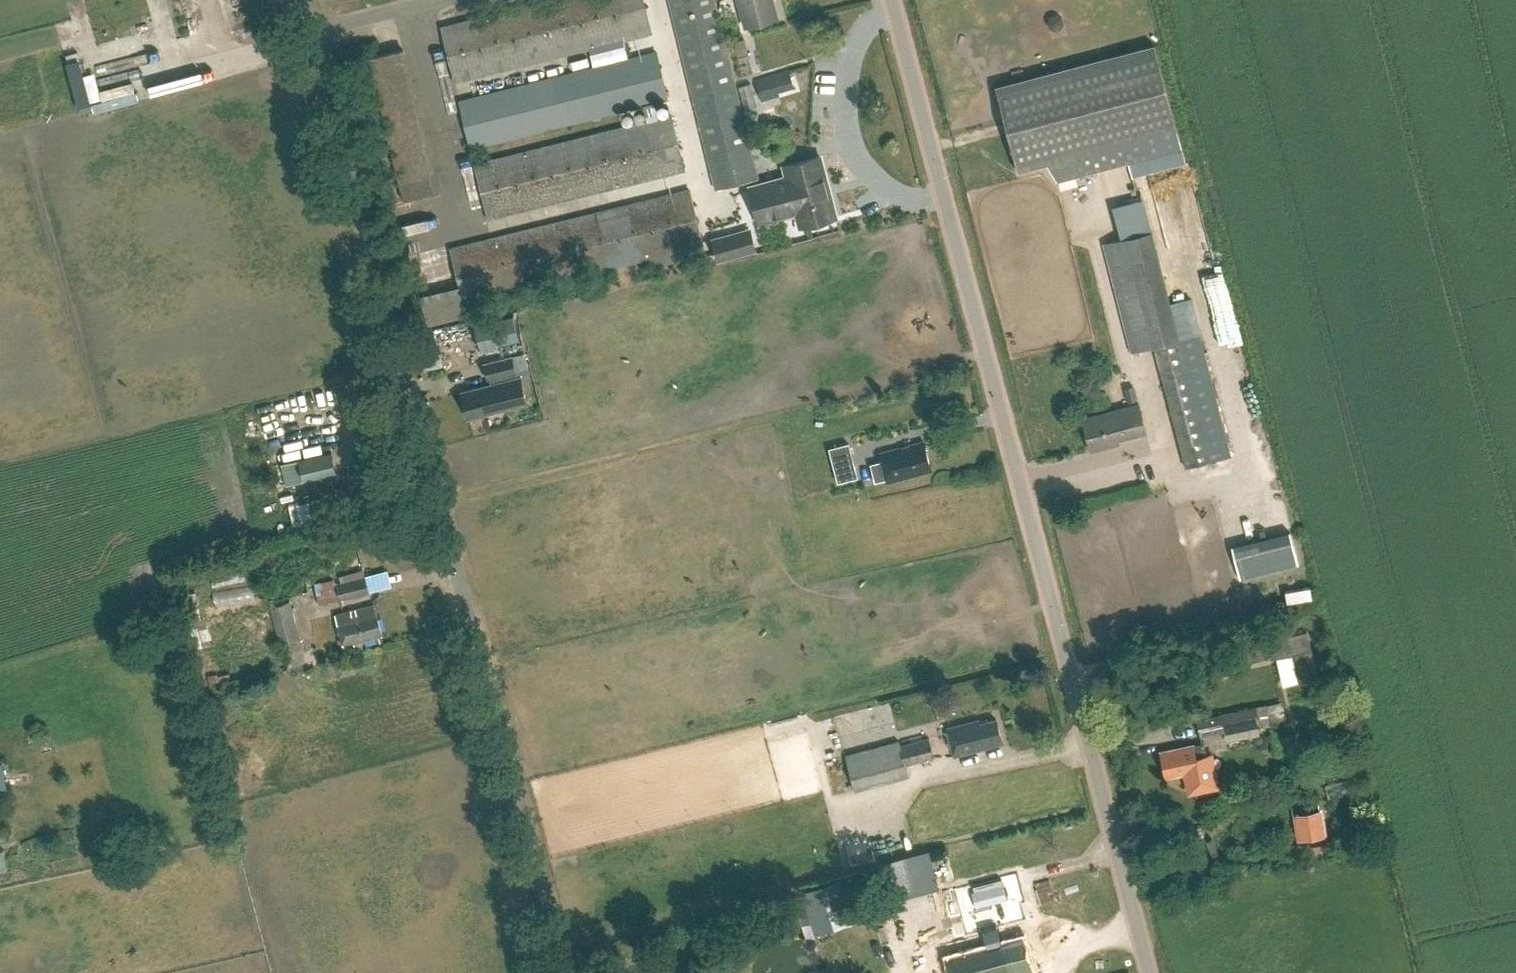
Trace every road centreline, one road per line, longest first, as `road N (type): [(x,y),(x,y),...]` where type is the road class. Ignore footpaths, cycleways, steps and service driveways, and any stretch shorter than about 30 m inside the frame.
road 1 (unclassified): [(1151,972),(894,0)]
road 2 (unclassified): [(568,972),(309,31)]
road 3 (unclassified): [(309,31),(441,0)]

